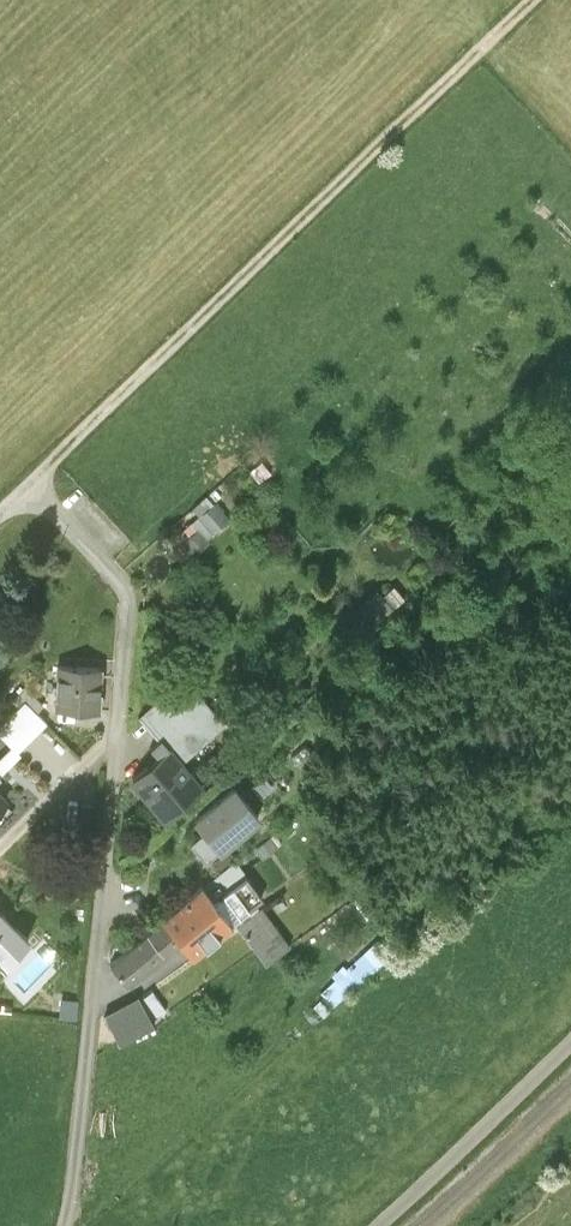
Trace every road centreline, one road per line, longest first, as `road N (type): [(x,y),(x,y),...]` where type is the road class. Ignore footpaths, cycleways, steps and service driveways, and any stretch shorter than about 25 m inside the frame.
road 1 (residential): [(66,1225),(125,611),(111,576),(37,500),(16,497),(0,513)]
road 2 (track): [(27,494),(533,0)]
road 3 (track): [(384,1225),(570,1046)]

